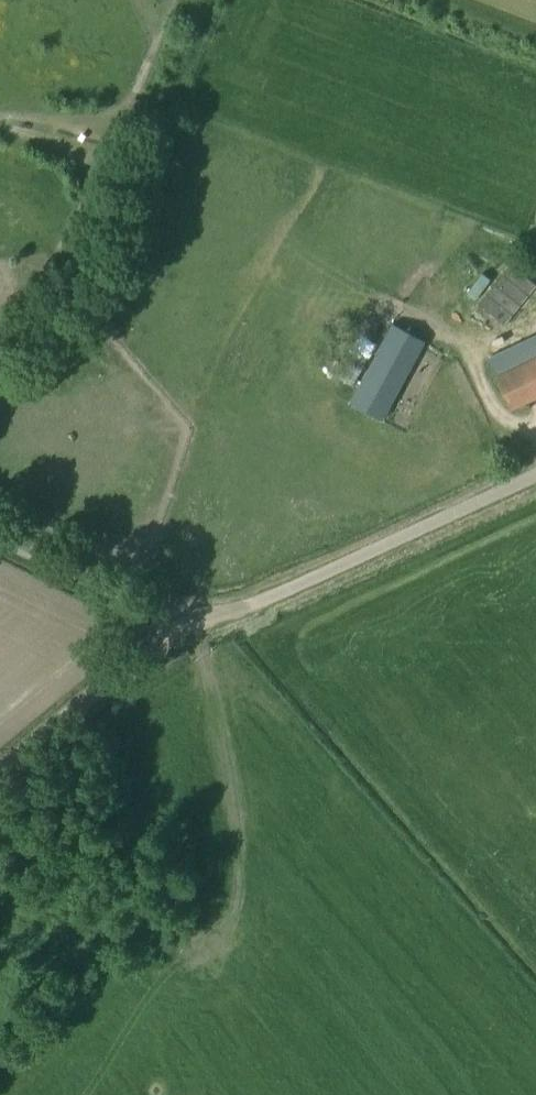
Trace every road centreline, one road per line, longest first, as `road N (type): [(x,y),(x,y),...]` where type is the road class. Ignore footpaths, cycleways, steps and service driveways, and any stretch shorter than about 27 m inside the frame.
road 1 (unclassified): [(193,626),(535,469)]
road 2 (track): [(0,776),(193,626)]
road 3 (track): [(0,535),(152,617),(193,626)]

